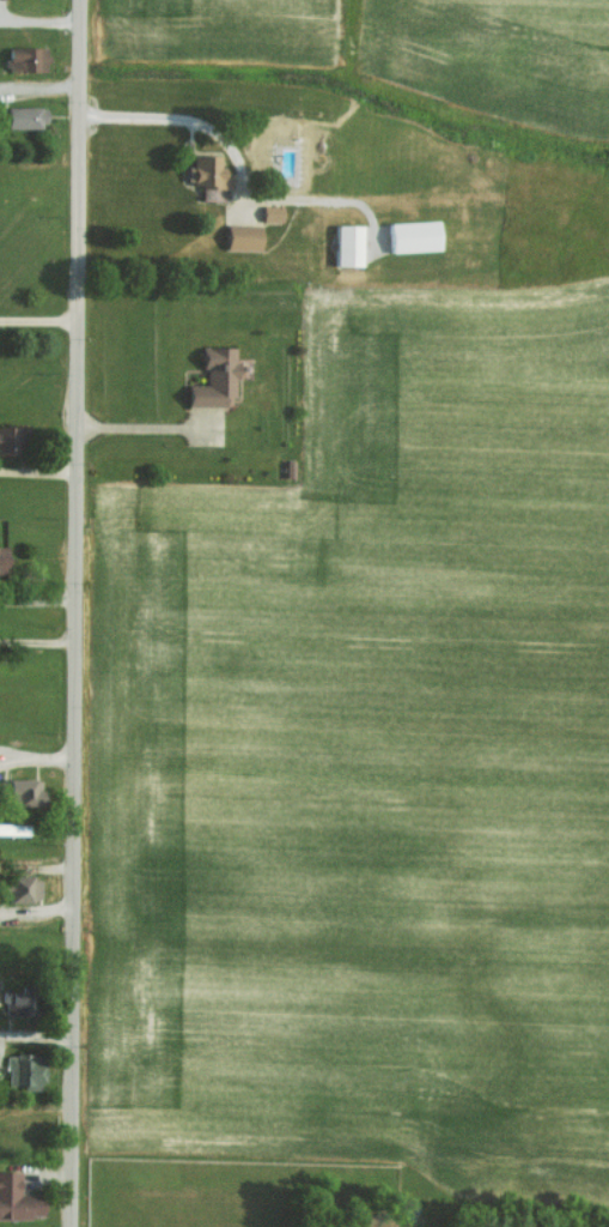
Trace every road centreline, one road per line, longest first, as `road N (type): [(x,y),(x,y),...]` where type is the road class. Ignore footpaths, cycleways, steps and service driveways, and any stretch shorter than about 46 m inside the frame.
road 1 (residential): [(74,1226),(83,860),(81,0)]

